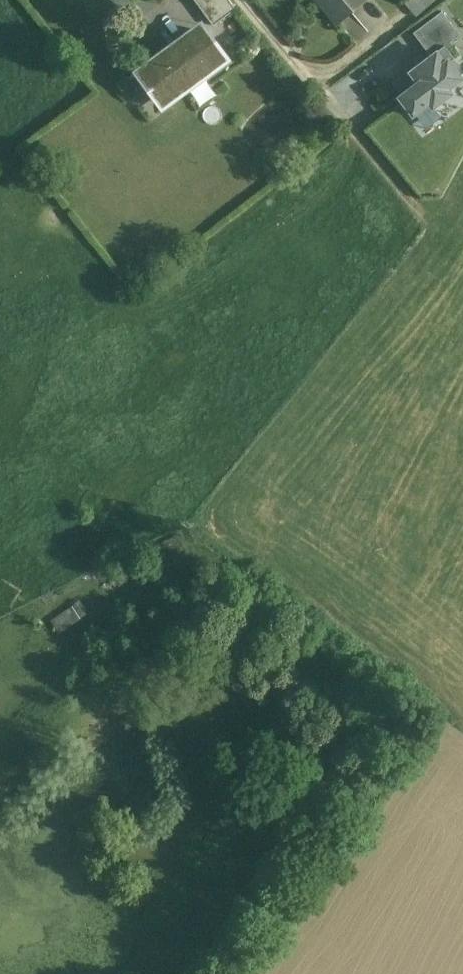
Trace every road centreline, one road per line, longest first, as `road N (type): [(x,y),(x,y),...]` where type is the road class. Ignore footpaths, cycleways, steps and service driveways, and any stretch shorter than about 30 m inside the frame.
road 1 (track): [(244,0),(315,77),(382,34)]

